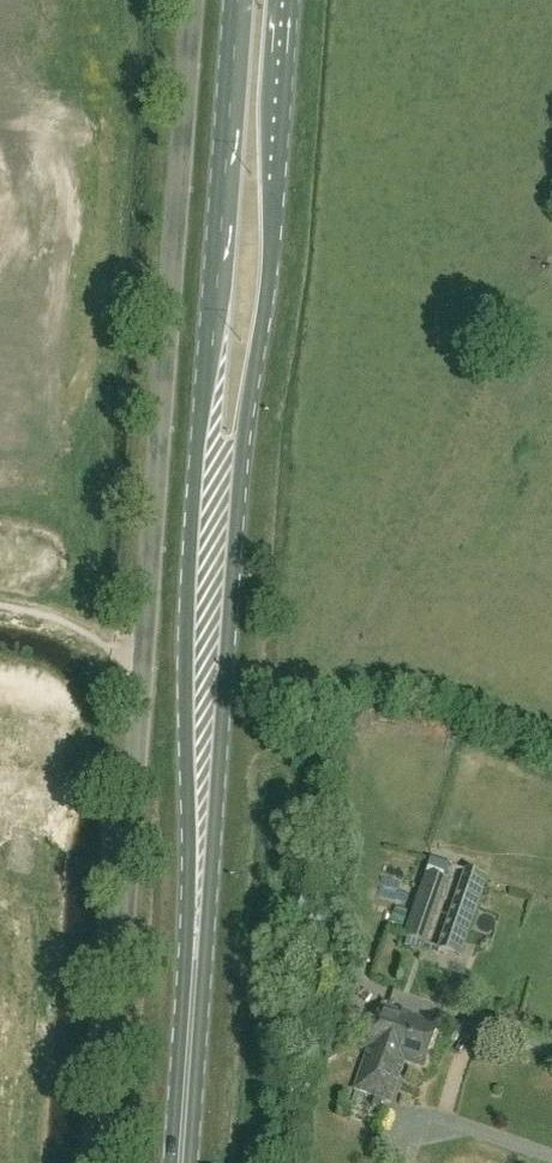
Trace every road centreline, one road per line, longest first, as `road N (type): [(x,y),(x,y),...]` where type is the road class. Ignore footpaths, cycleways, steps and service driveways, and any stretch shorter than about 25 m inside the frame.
road 1 (unclassified): [(103,1162),(190,0)]
road 2 (primary): [(200,863),(271,249),(291,0)]
road 3 (primary): [(237,0),(193,516),(186,703),(200,863)]
road 4 (primary): [(177,1162),(200,863)]

